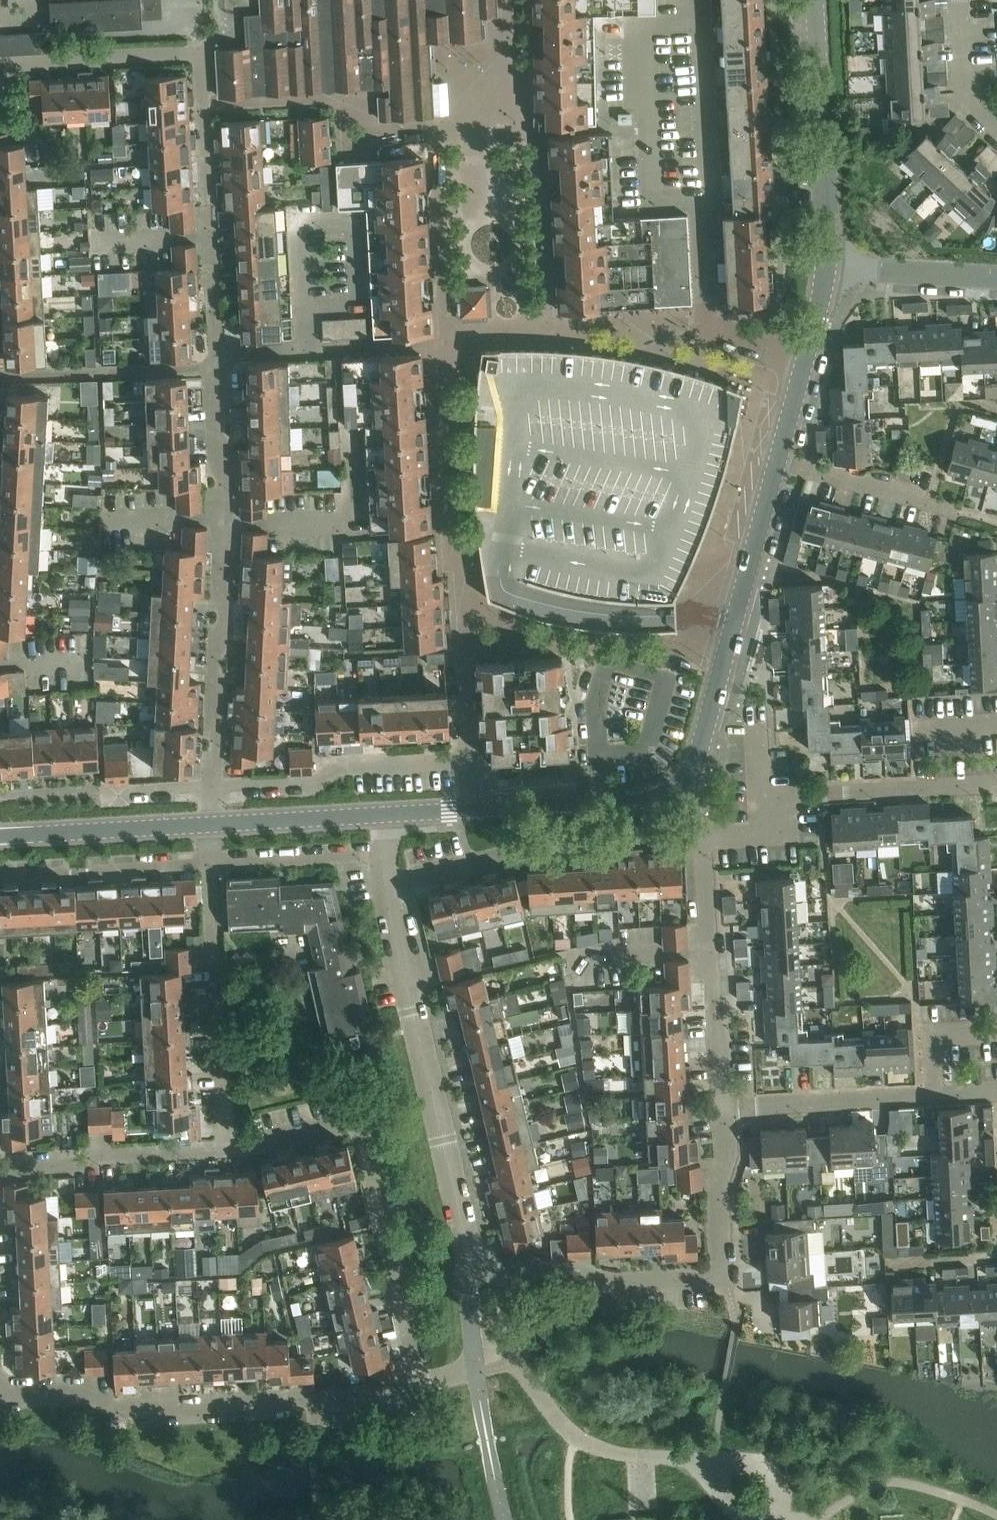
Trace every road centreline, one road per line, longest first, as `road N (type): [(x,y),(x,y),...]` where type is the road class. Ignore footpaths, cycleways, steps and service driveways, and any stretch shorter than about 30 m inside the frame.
road 1 (residential): [(717,1109),(726,1280),(596,1284),(465,1251)]
road 2 (residential): [(422,1383),(367,1396),(132,1411),(78,1392),(0,1394)]
road 3 (residential): [(422,1383),(363,1116),(225,1146)]
road 4 (residential): [(465,1251),(387,881)]
road 5 (tertiary): [(679,791),(691,773),(778,464)]
road 6 (residential): [(223,520),(210,797)]
road 7 (residential): [(702,834),(717,1109)]
road 8 (tertiary): [(827,272),(813,0)]
road 9 (residential): [(210,797),(279,793),(350,774),(469,770)]
road 10 (residential): [(98,243),(216,238),(222,355)]
road 11 (residential): [(225,1146),(0,1168)]
road 12 (residential): [(304,307),(297,224),(353,220),(360,302)]
road 13 (residential): [(934,1098),(717,1109)]
road 14 (tertiary): [(470,809),(657,800),(679,791)]
road 15 (tertiary): [(0,836),(209,825)]
road 16 (residential): [(207,860),(0,869)]
road 17 (residential): [(343,439),(351,508),(335,522),(223,520)]
road 18 (residential): [(764,834),(785,833),(785,794),(926,790)]
road 19 (tertiary): [(778,464),(827,272)]
road 20 (residential): [(778,464),(951,514)]
road 21 (residential): [(217,1039),(207,860)]
road 22 (tertiary): [(209,825),(383,815)]
road 23 (residential): [(381,852),(207,860)]
road 24 (unclassified): [(827,272),(996,280)]
road 25 (residential): [(222,355),(223,520)]
road 26 (residential): [(961,0),(967,98),(996,127)]
road 27 (residential): [(996,724),(926,724),(926,790)]
road 28 (residential): [(222,355),(307,349),(304,307)]
road 29 (residential): [(996,1035),(931,1038),(934,1098)]
road 30 (residential): [(498,1484),(474,1364)]

